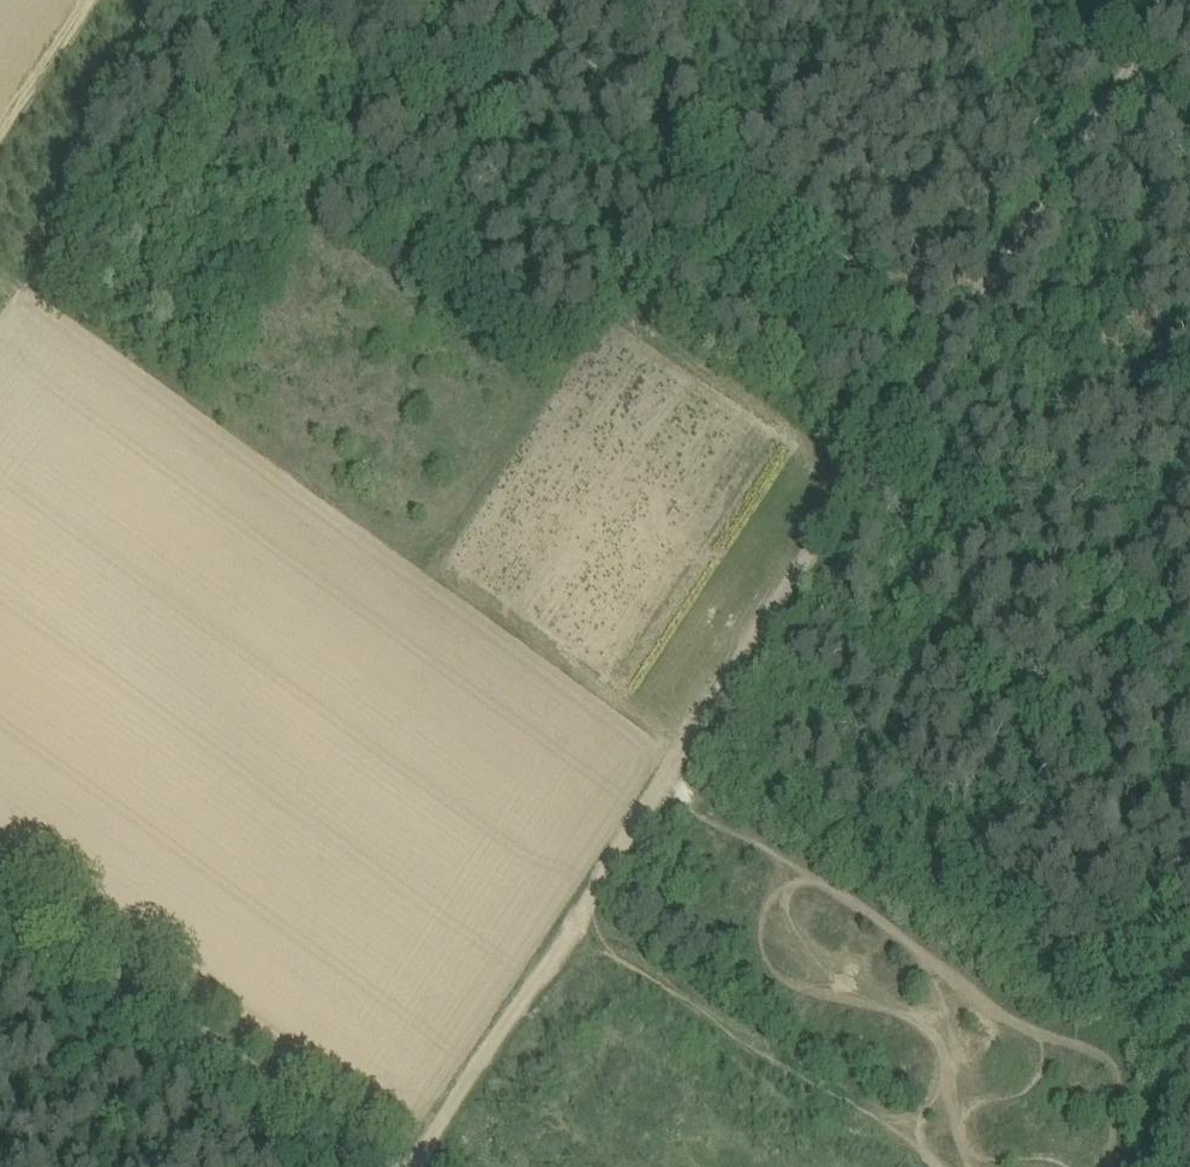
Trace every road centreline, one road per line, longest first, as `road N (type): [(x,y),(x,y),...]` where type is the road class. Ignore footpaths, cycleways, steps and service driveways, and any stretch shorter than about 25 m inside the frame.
road 1 (track): [(415,1166),(956,335)]
road 2 (track): [(1154,1093),(671,782)]
road 3 (track): [(501,0),(956,335)]
road 4 (tertiary): [(376,1166),(0,895)]
road 5 (track): [(956,335),(1179,0)]
road 6 (track): [(84,0),(0,132)]

